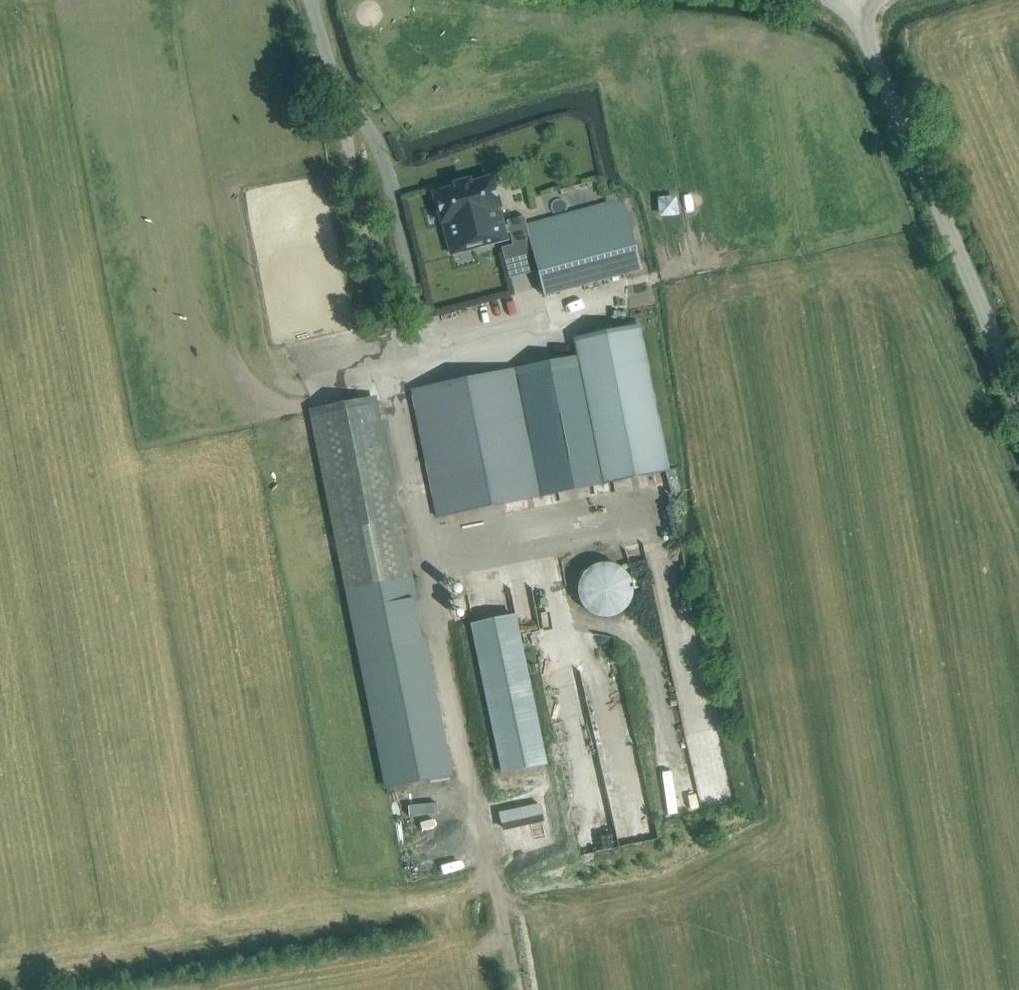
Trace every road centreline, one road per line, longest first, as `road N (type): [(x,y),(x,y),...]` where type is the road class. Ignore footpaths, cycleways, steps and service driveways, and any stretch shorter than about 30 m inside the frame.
road 1 (unclassified): [(1018,393),(857,0)]
road 2 (track): [(512,989),(473,789)]

